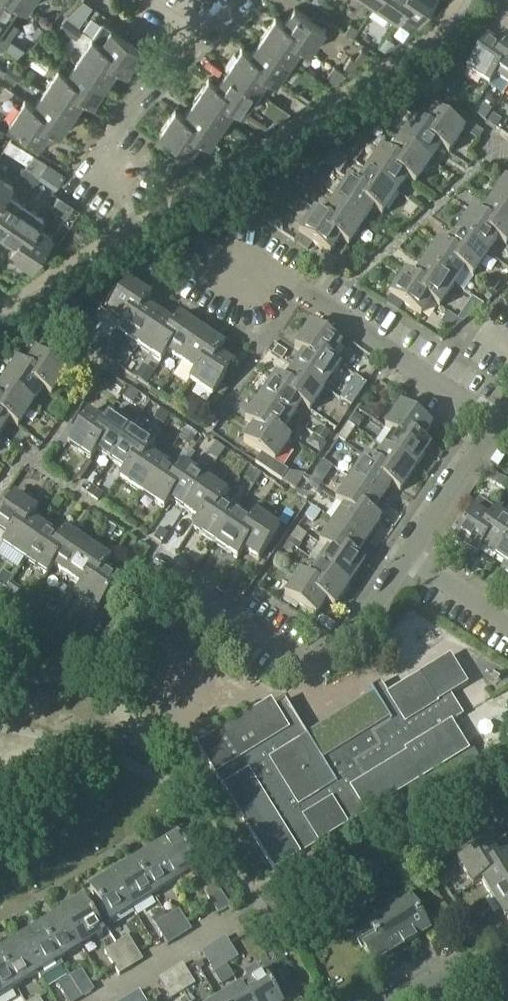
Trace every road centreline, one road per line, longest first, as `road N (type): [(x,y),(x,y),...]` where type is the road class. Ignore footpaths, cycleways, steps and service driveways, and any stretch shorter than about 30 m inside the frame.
road 1 (residential): [(492,424),(299,293),(238,270),(189,271)]
road 2 (residential): [(402,566),(345,655),(301,673),(148,561)]
road 3 (residential): [(127,208),(97,162),(120,125),(243,0)]
road 4 (residential): [(492,424),(402,566)]
road 5 (residential): [(507,628),(402,566)]

